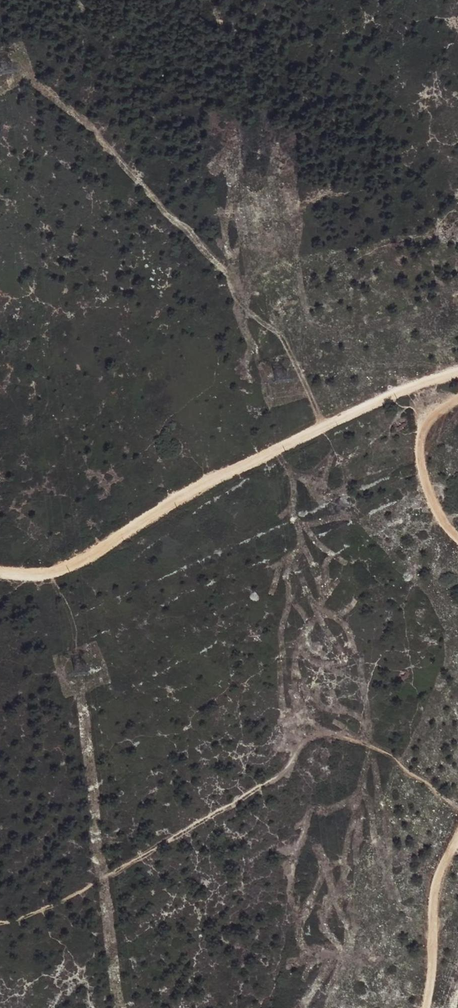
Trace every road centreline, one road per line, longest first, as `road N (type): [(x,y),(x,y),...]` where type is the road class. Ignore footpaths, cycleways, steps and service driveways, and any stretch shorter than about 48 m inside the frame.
road 1 (track): [(0,572),(75,564),(249,461),(457,375)]
road 2 (track): [(323,427),(279,333),(248,310),(186,227),(84,119),(29,77),(13,52)]
road 3 (track): [(457,840),(434,887),(424,1007)]
road 4 (track): [(457,396),(418,422),(418,447),(426,487),(457,537)]

